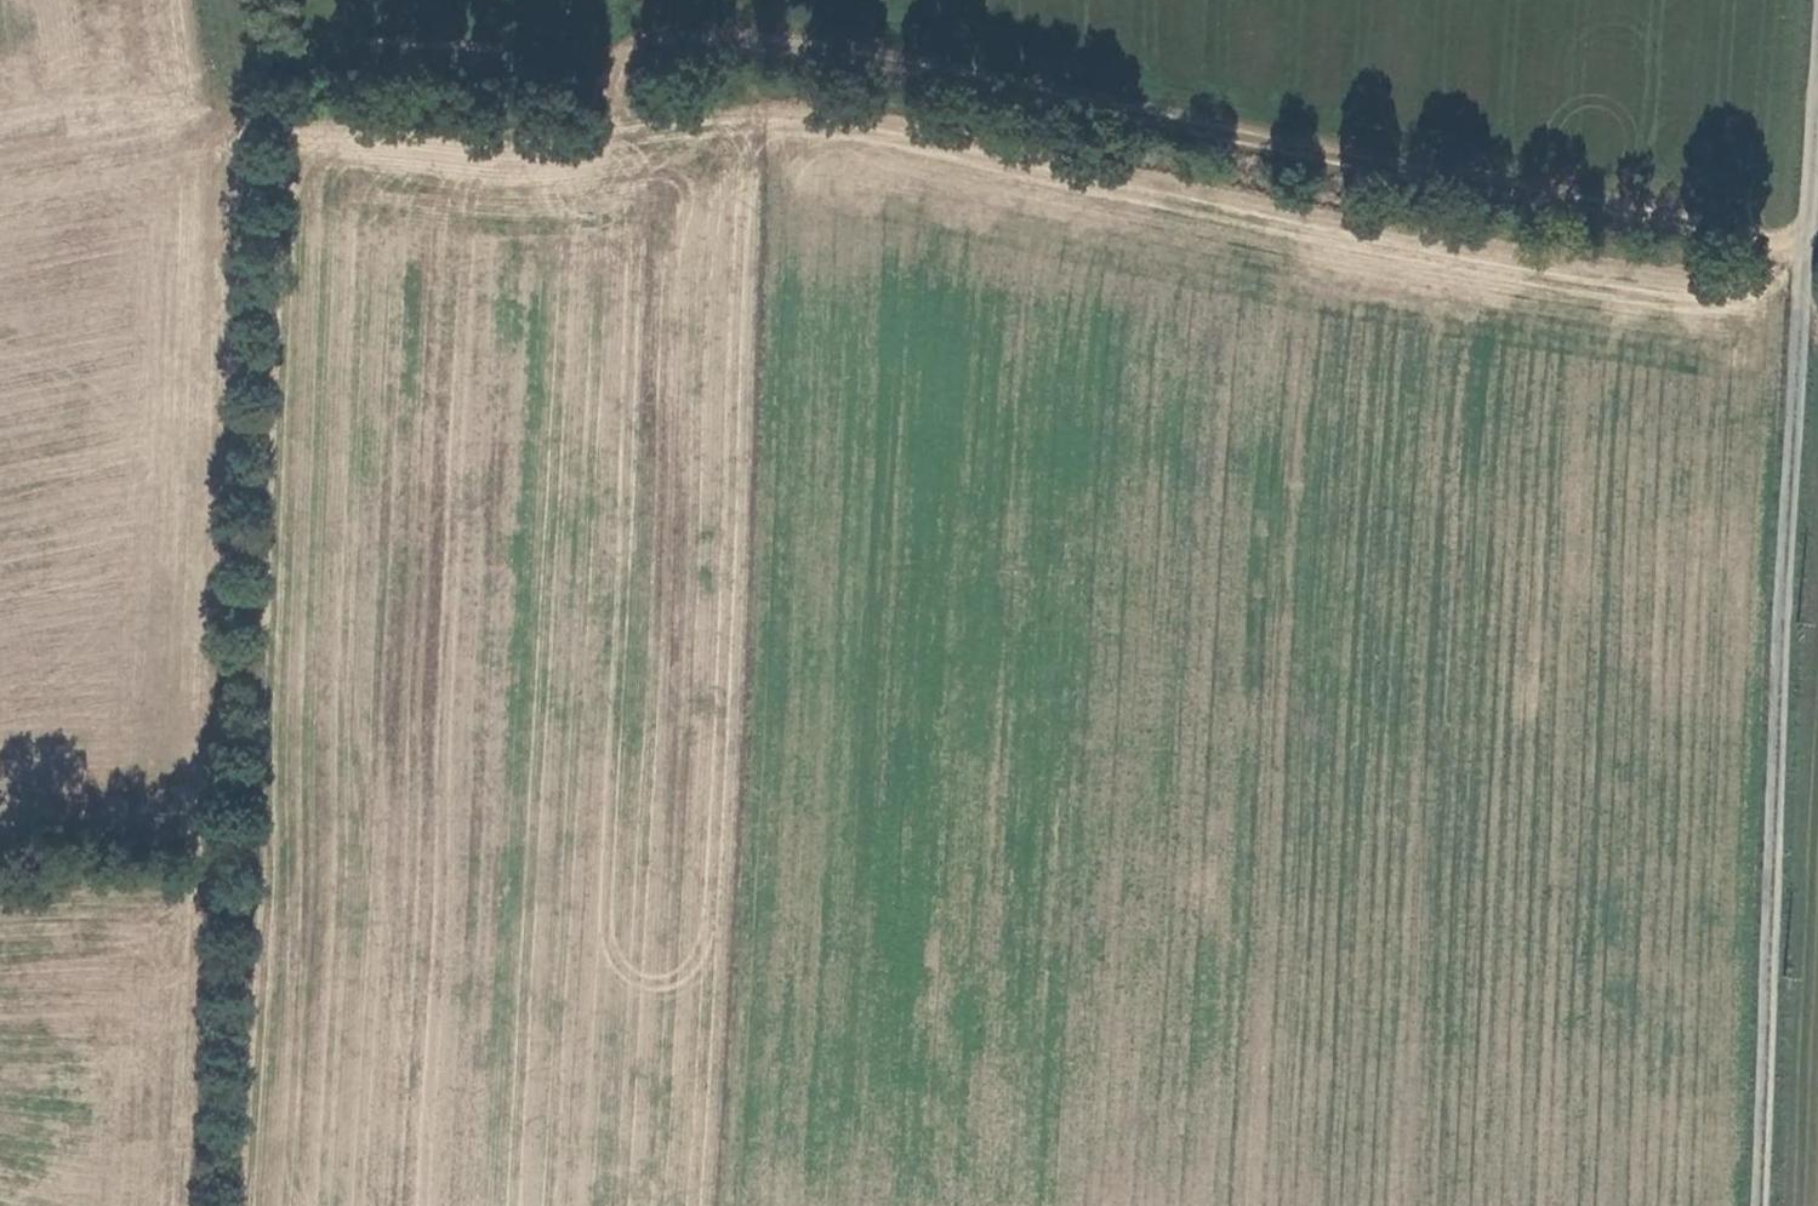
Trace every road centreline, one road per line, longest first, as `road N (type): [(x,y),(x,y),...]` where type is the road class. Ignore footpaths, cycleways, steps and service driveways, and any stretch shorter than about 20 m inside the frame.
road 1 (track): [(1761,1205),(1784,602),(1817,117)]

